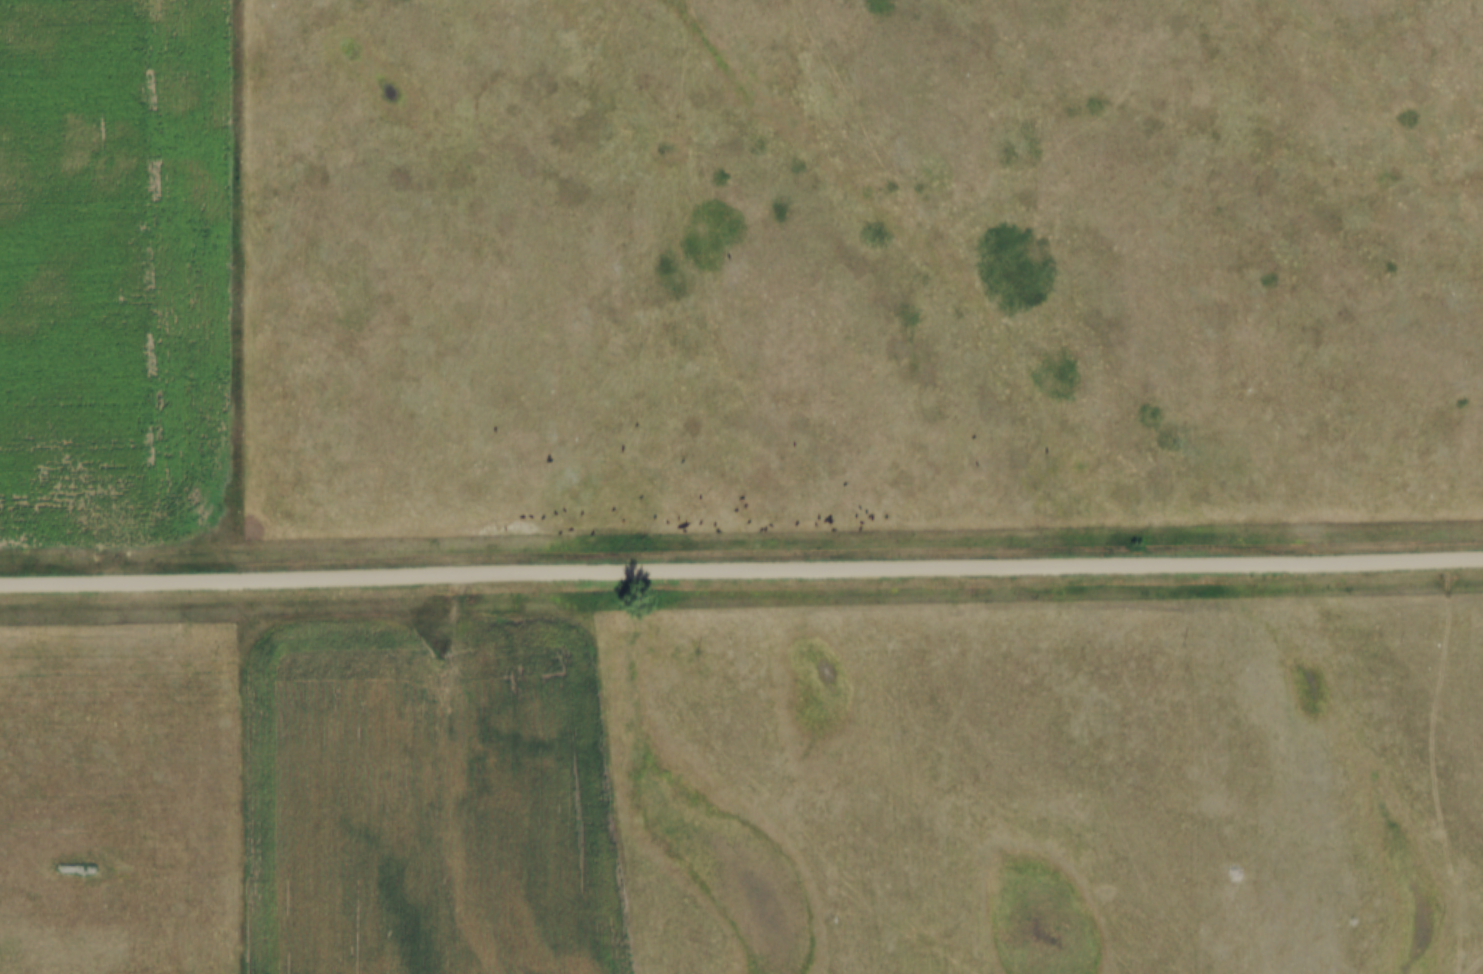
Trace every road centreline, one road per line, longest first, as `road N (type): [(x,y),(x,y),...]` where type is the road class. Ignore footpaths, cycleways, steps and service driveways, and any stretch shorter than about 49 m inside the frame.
road 1 (residential): [(1482,556),(0,582)]

